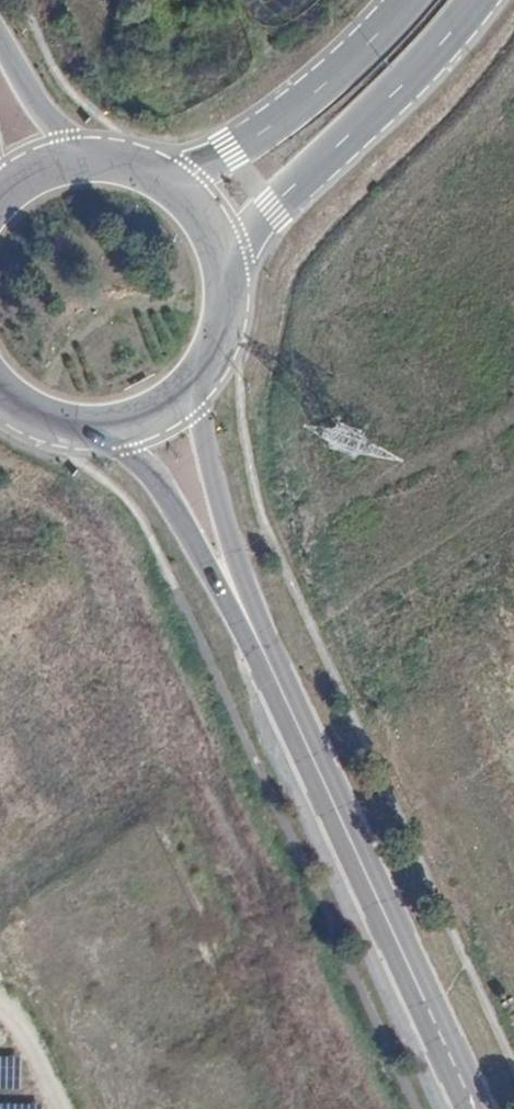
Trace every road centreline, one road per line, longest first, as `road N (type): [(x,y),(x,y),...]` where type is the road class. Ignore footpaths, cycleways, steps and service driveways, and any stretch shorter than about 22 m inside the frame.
road 1 (primary): [(92,414),(134,451),(198,550),(465,1108)]
road 2 (primary): [(513,1106),(246,536),(217,462),(203,388)]
road 3 (primary): [(259,642),(474,1108)]
road 4 (primary): [(230,288),(270,209),(397,90),(477,0)]
road 5 (primary): [(408,0),(272,125),(210,163),(163,178)]
road 6 (track): [(513,419),(269,537)]
road 7 (primary): [(259,642),(221,525),(199,384)]
road 8 (primary): [(103,434),(150,473),(259,642)]
road 9 (primary): [(79,158),(0,42)]
road 10 (primary): [(230,288),(210,224),(163,178)]

